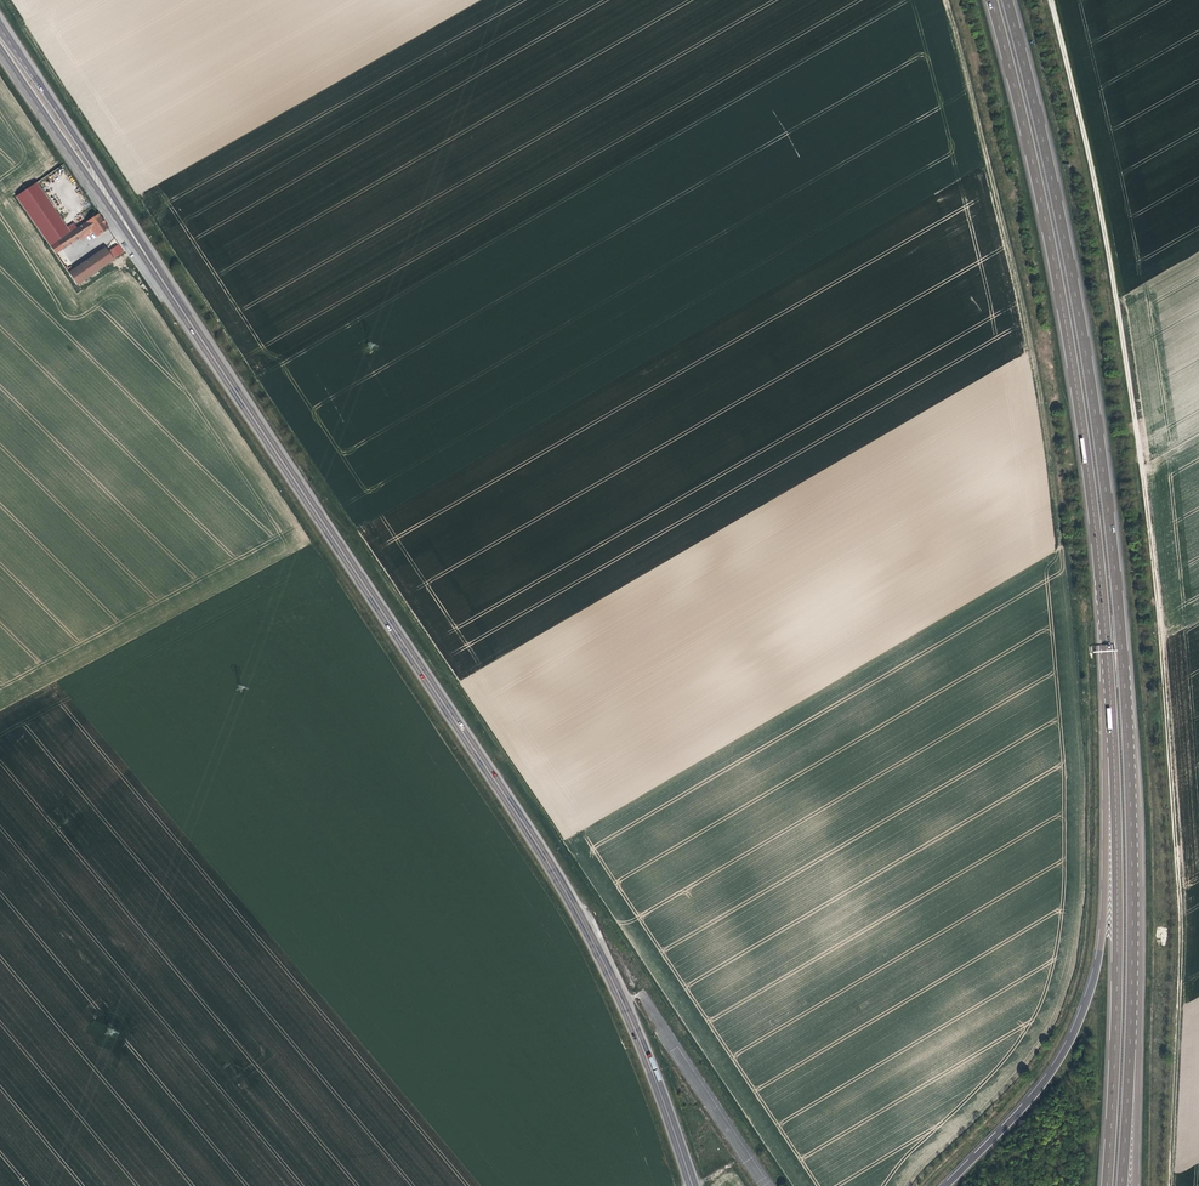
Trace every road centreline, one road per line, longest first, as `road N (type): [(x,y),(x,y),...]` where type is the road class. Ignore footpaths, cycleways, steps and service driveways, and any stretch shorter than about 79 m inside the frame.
road 1 (track): [(13,0),(648,970),(809,1185)]
road 2 (track): [(880,1185),(969,1120),(1019,1067),(1070,970),(1081,889),(1079,764),(1046,431),(944,0)]
road 3 (track): [(1171,1185),(1181,922),(1172,665),(1111,238),(1056,0)]
road 4 (primary): [(693,1185),(653,1068),(562,885),(125,224)]
road 5 (motorway): [(1130,1064),(1129,773),(1113,533),(1080,309),(1009,0)]
road 6 (motorway): [(993,0),(1081,408),(1113,731)]
road 7 (motorway): [(1113,731),(1105,925),(1087,1007),(1049,1078),(946,1185)]
road 8 (motorway): [(1113,731),(1120,933),(1108,1185)]
road 9 (primary): [(125,224),(0,28)]
road 10 (unclassified): [(767,1185),(642,993)]
road 11 (primary): [(0,48),(125,224)]
road 12 (motorway): [(1138,1185),(1139,1077),(1130,1064)]
road 13 (motorway): [(1124,1185),(1130,1064)]

